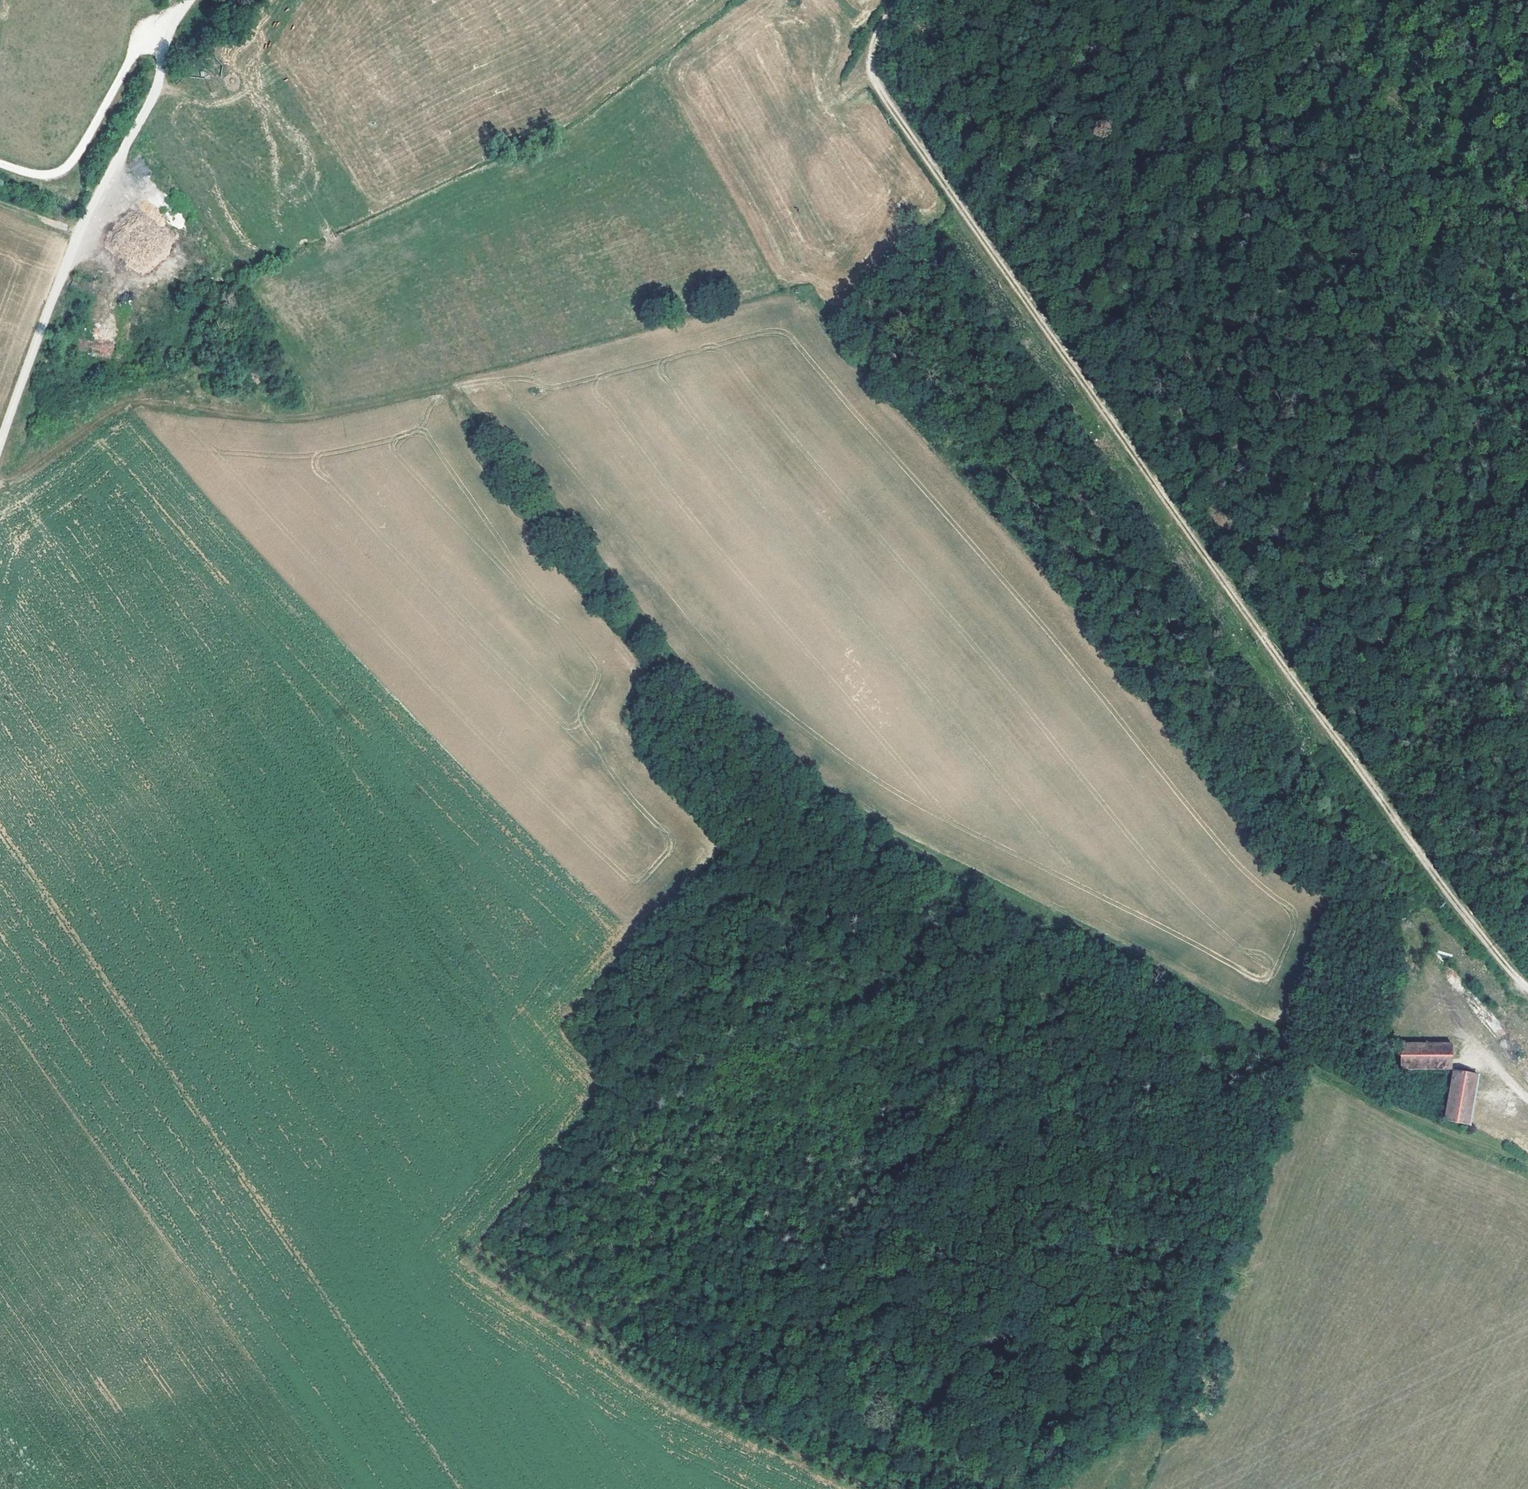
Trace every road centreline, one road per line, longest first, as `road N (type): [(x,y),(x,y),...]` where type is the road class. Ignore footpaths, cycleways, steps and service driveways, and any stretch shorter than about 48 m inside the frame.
road 1 (track): [(1527,988),(1164,500),(864,55),(914,0)]
road 2 (unclassified): [(0,443),(91,208),(160,71)]
road 3 (track): [(165,43),(136,57),(79,154),(44,178),(0,162)]

